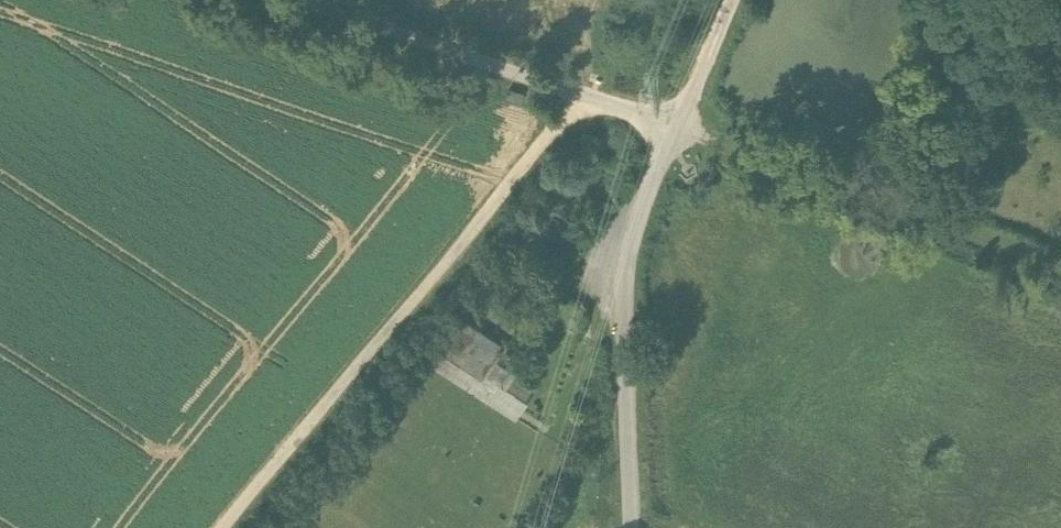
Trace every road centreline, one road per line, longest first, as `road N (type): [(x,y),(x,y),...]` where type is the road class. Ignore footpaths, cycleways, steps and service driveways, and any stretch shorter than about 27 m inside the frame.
road 1 (track): [(222,527),(552,116),(578,94)]
road 2 (unclassified): [(635,527),(627,250),(675,125)]
road 3 (unclassified): [(675,125),(290,0)]
road 4 (unclassified): [(675,125),(730,0)]

